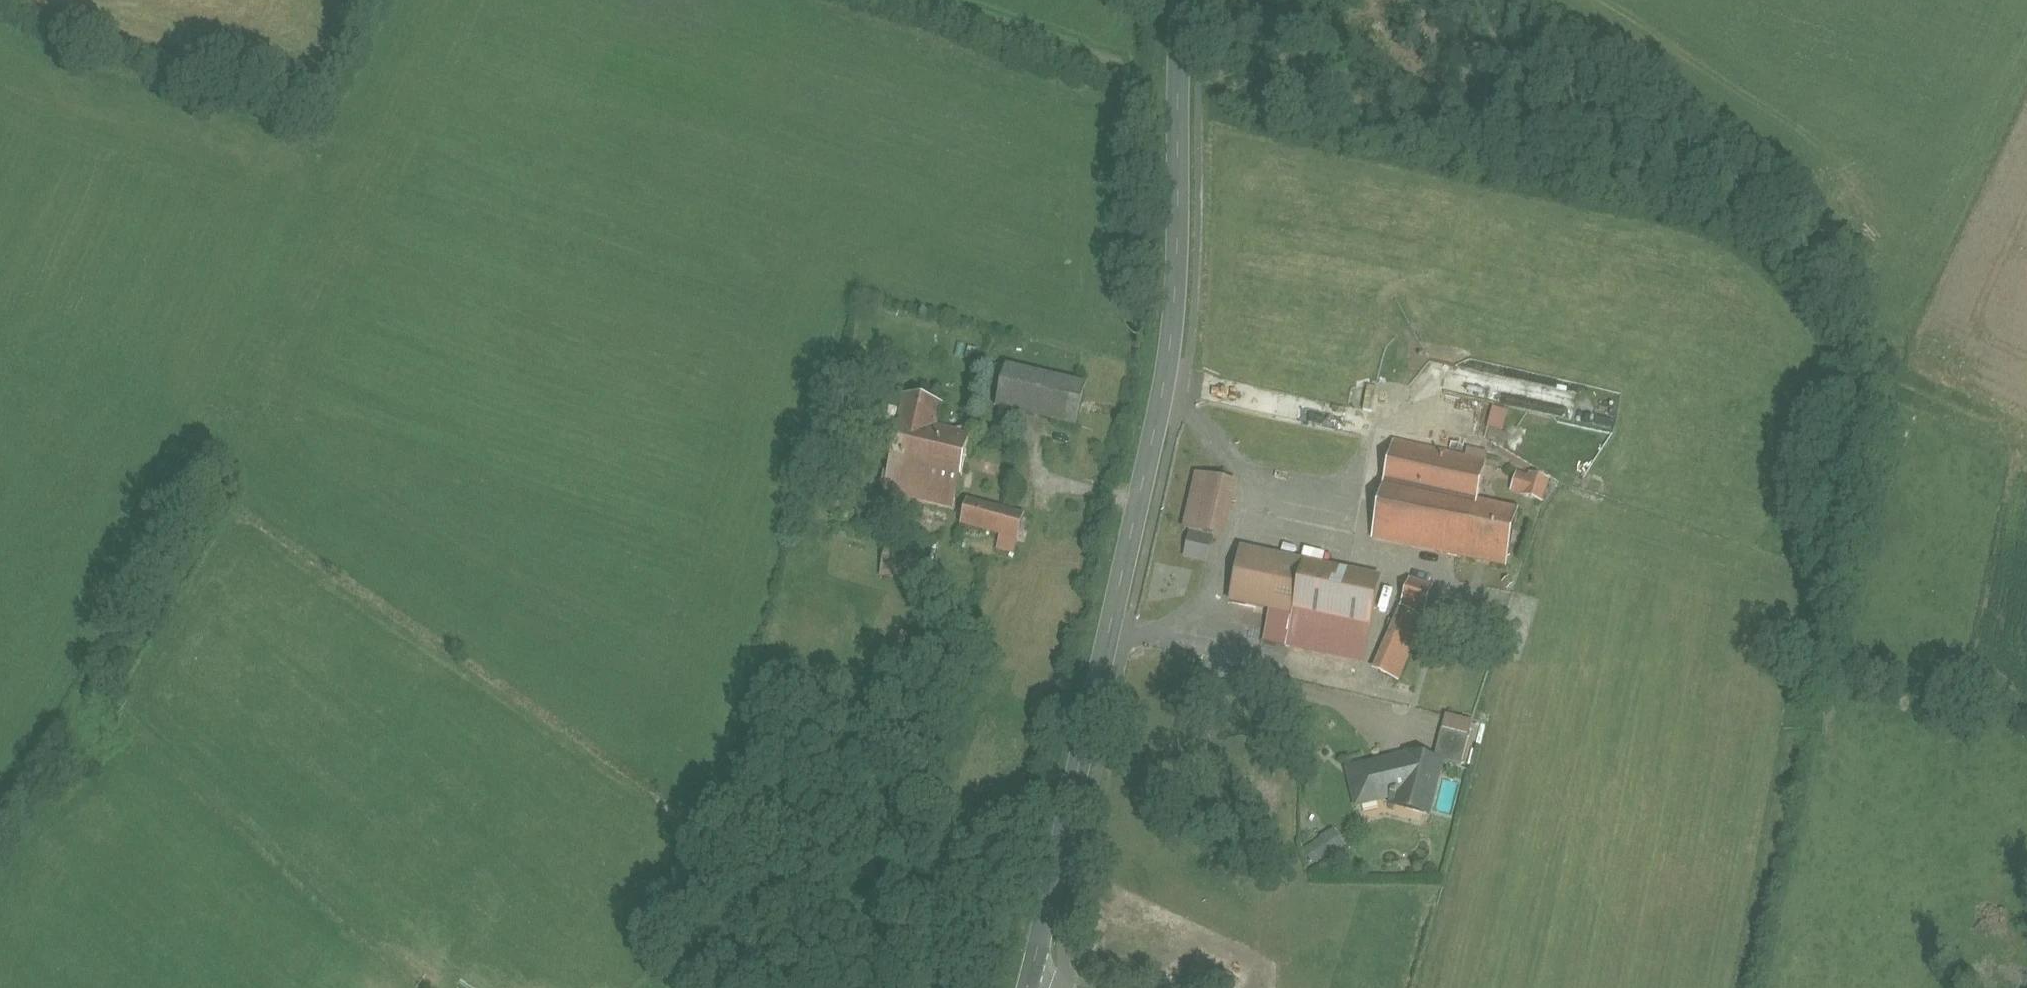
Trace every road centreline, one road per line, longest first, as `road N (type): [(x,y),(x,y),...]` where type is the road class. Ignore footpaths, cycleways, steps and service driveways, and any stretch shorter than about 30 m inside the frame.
road 1 (tertiary): [(1192,0),(1181,311),(1170,391),(1037,985)]

